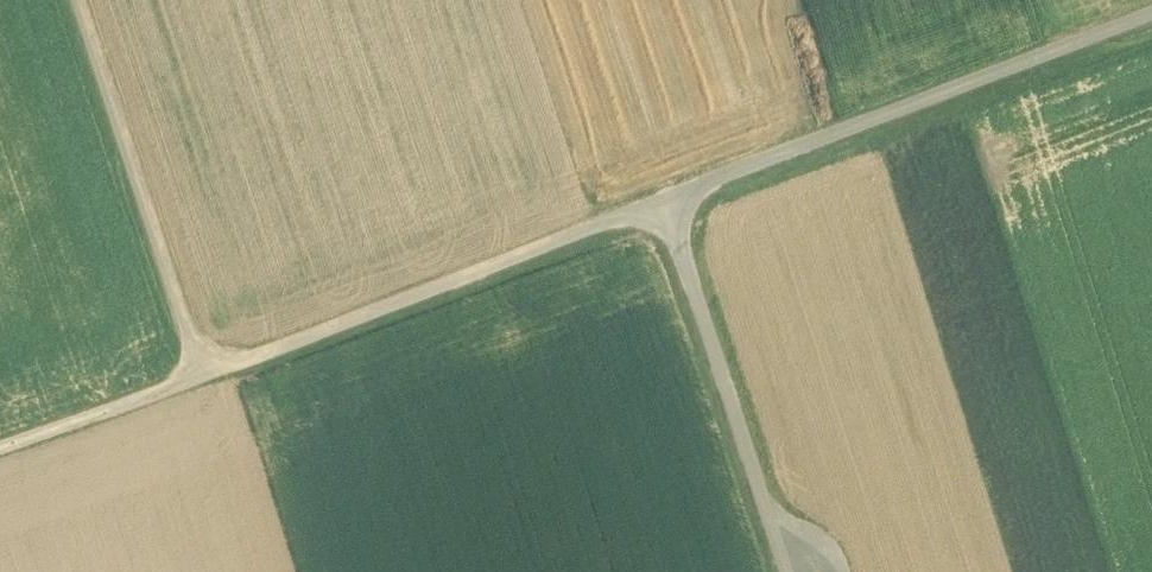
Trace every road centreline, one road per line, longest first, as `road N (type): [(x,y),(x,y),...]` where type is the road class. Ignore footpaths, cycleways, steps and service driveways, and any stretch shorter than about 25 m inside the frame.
road 1 (track): [(659,204),(0,449)]
road 2 (track): [(659,204),(1151,15)]
road 3 (track): [(199,380),(74,0)]
road 4 (track): [(785,571),(659,204)]

